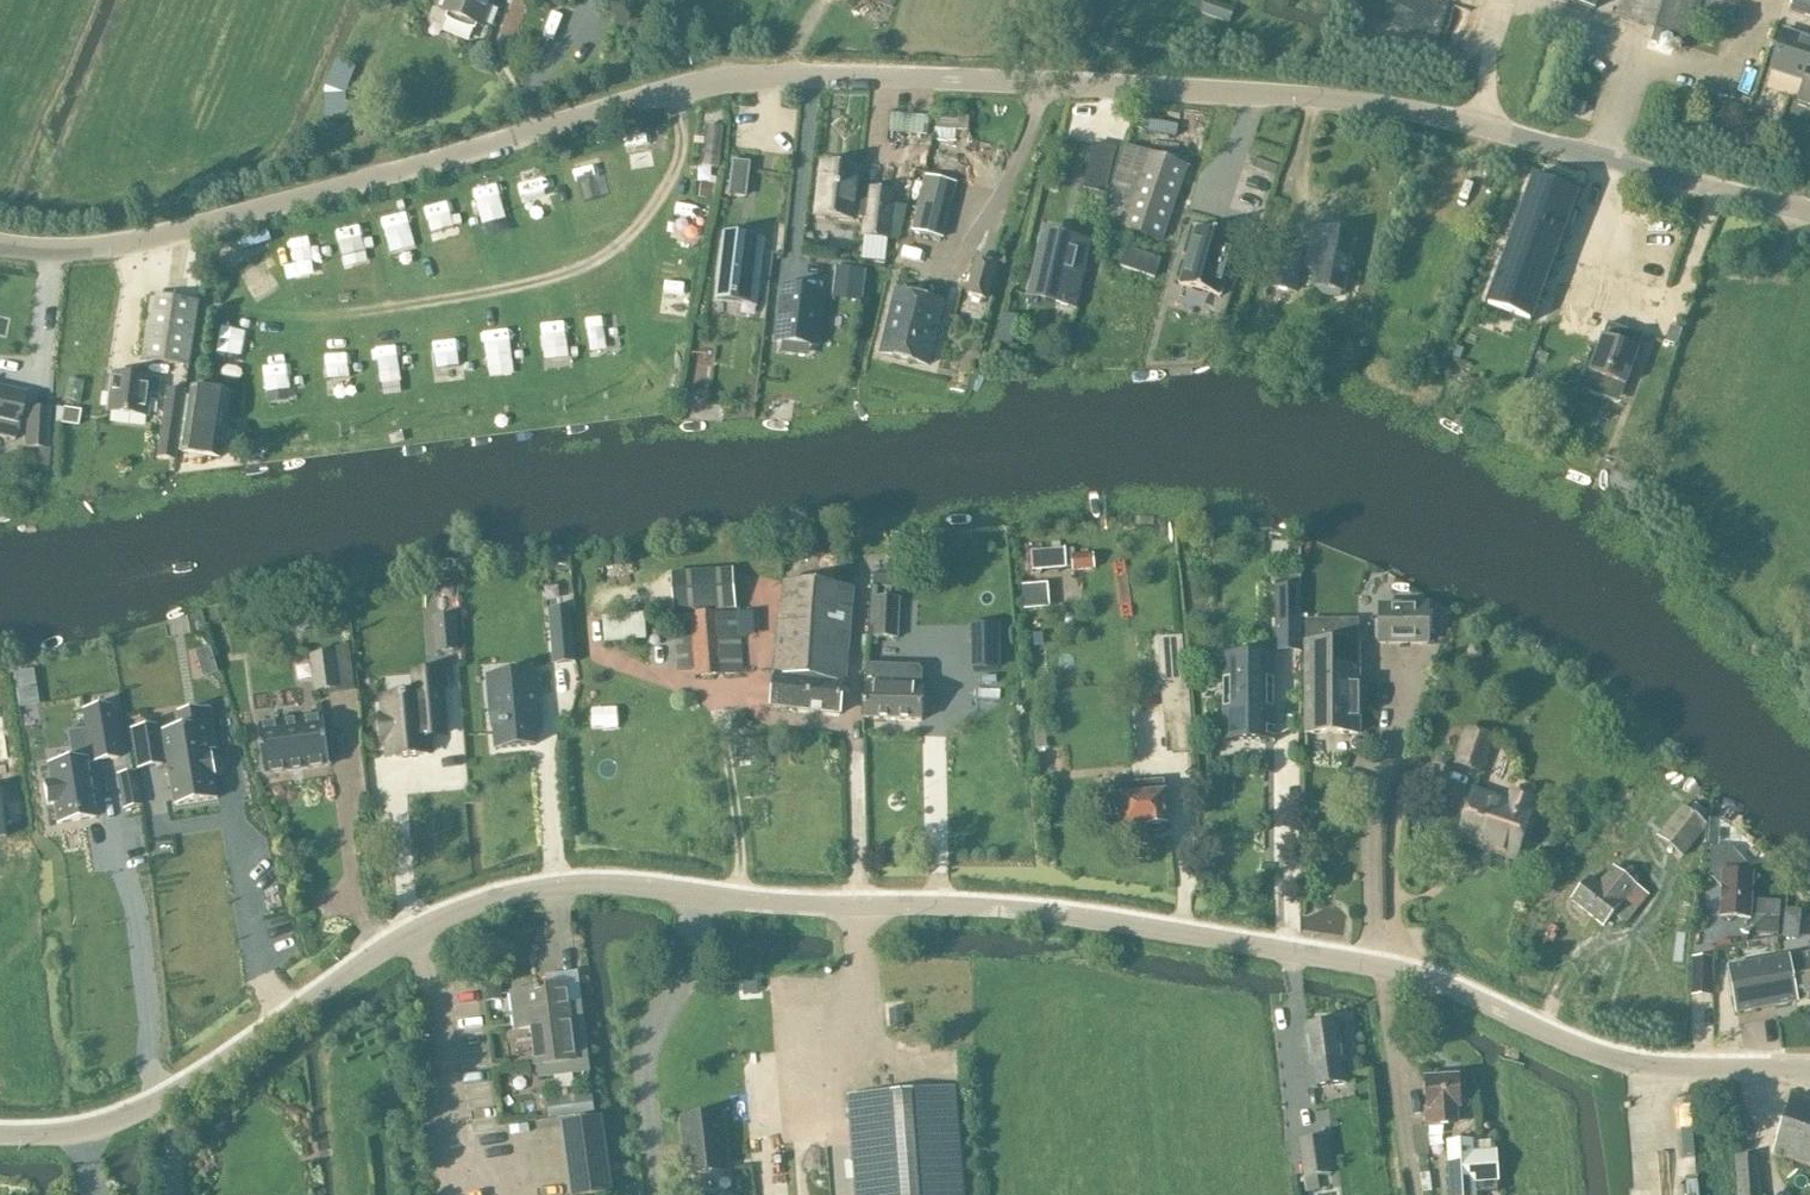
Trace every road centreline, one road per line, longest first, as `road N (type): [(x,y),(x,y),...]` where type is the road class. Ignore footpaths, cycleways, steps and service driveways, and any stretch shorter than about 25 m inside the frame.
road 1 (tertiary): [(0,1133),(80,1128),(126,1114),(385,943),(507,890),(568,880),(734,898),(1001,903),(1088,914),(1385,965),(1630,1059),(1809,1063)]
road 2 (tertiary): [(0,249),(83,255),(302,204),(717,81),(777,76),(1203,90),(1405,109),(1809,211)]

